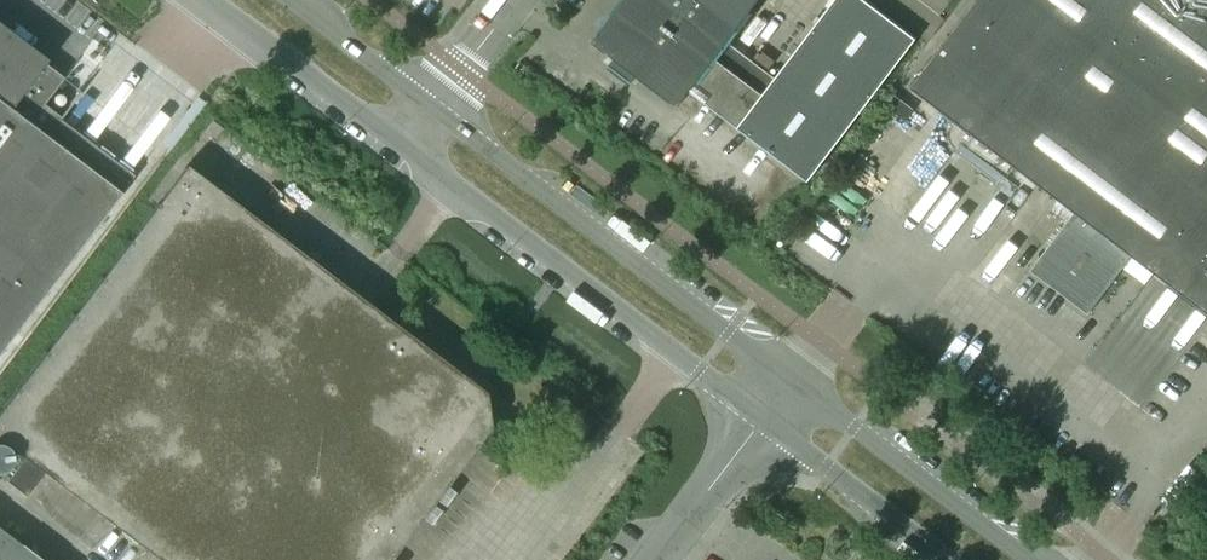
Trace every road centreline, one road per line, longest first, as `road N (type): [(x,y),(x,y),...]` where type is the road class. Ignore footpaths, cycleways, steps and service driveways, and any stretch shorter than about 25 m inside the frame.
road 1 (tertiary): [(796,377),(438,101)]
road 2 (tertiary): [(403,148),(764,419)]
road 3 (tertiary): [(1032,559),(796,377)]
road 4 (tertiary): [(209,0),(403,148)]
road 5 (tertiary): [(764,419),(951,559)]
road 6 (unclassified): [(656,559),(764,419)]
road 7 (tertiary): [(438,101),(302,0)]
road 8 (unclassified): [(438,101),(515,0)]

